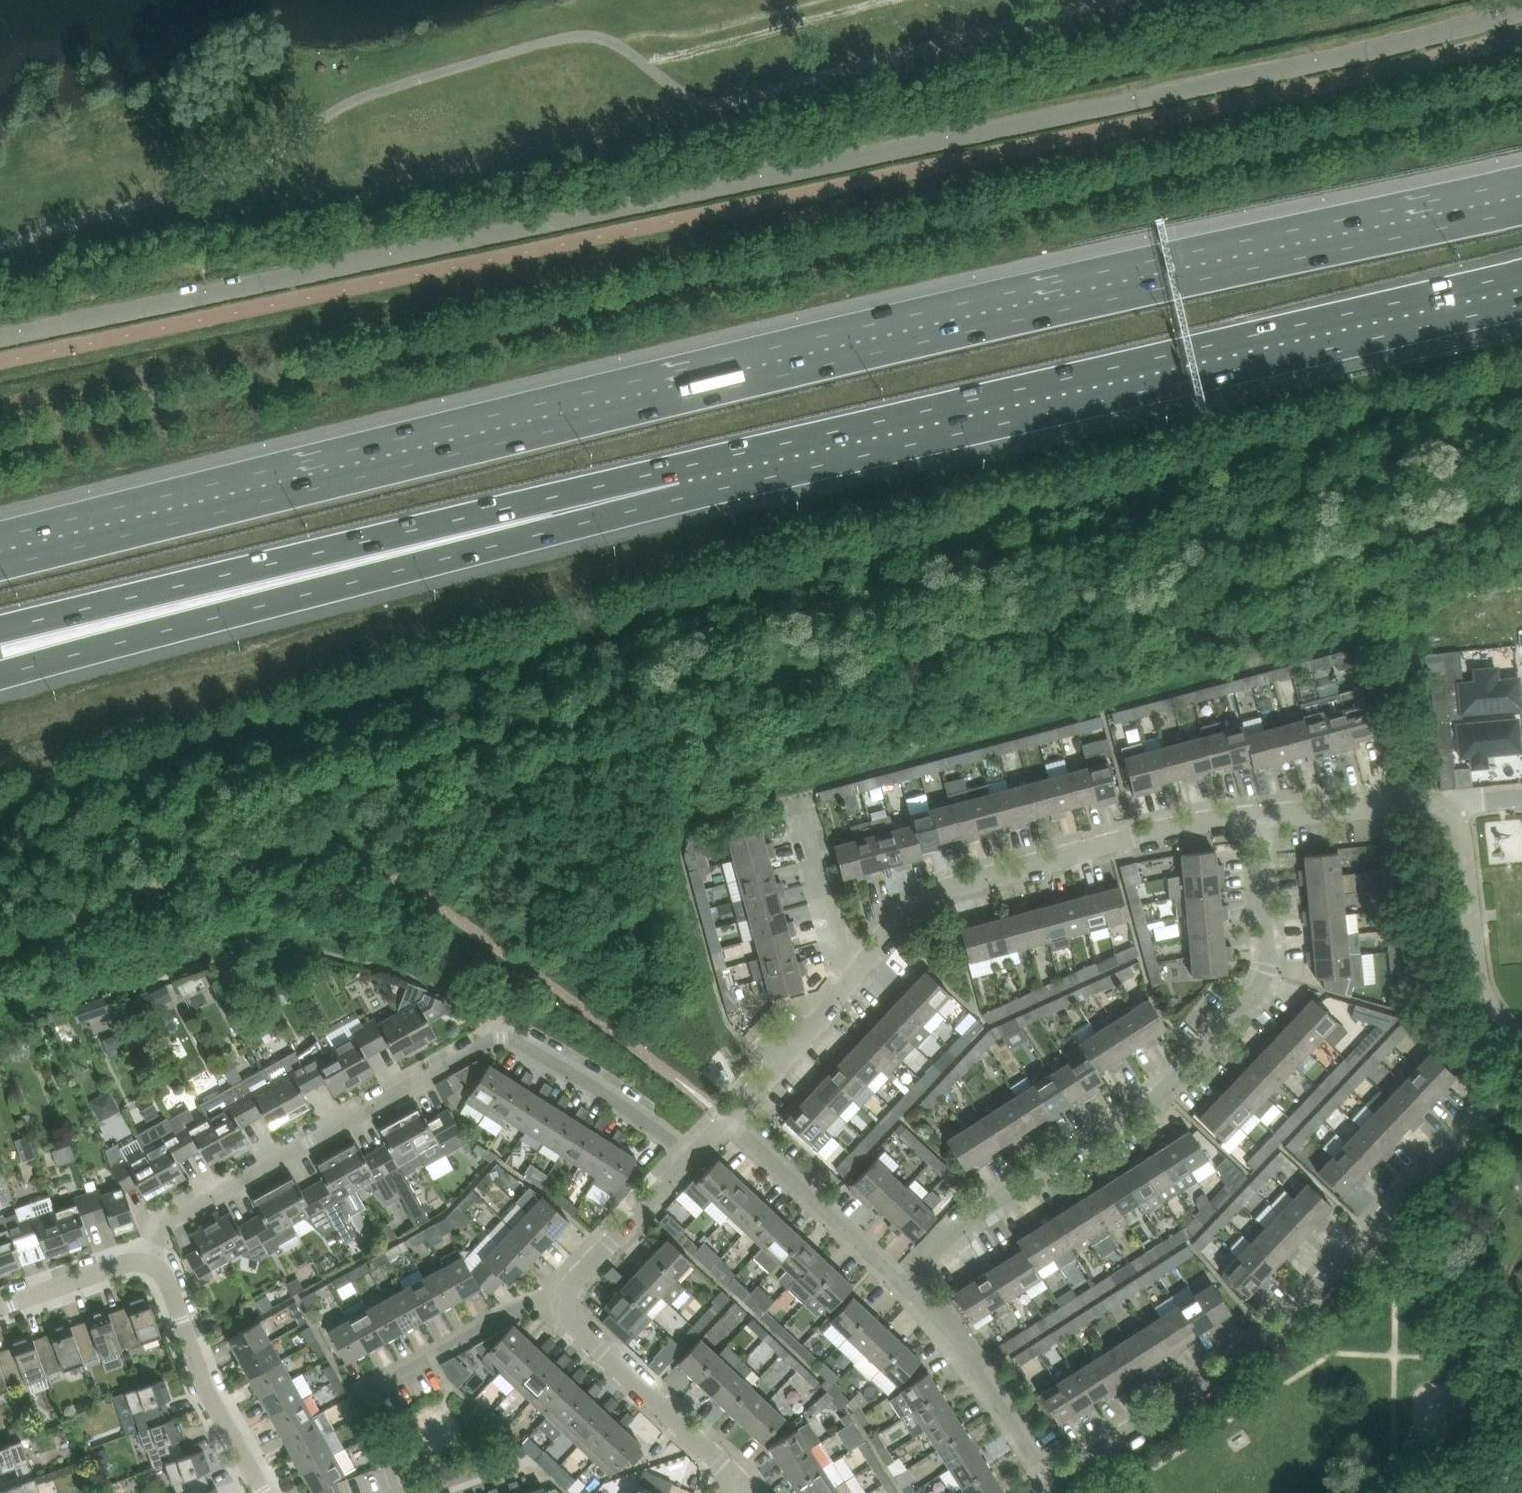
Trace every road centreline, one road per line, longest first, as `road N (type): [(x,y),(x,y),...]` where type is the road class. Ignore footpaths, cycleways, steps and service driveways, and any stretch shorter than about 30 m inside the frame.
road 1 (motorway): [(1521,210),(807,367),(0,565)]
road 2 (unclassified): [(0,333),(1521,8)]
road 3 (motorway): [(678,467),(1521,272)]
road 4 (motorway): [(0,673),(678,467)]
road 5 (motorway): [(0,629),(678,467)]
road 6 (residential): [(155,1248),(172,1214),(509,1025),(689,1156)]
road 7 (residential): [(908,1288),(1015,1179),(1150,1111),(1264,987),(1271,963),(1264,817)]
road 8 (residential): [(1049,1480),(1300,1313),(1521,1073)]
road 9 (residential): [(846,983),(941,890),(1155,831),(1264,817)]
road 10 (residential): [(267,1492),(155,1248)]
road 11 (residential): [(908,1288),(725,1115)]
road 12 (residential): [(726,1476),(570,1322),(566,1294)]
road 13 (residential): [(1049,1480),(908,1288)]
road 14 (residential): [(1521,1037),(1505,1028),(1484,997),(1464,816)]
road 15 (residential): [(1264,817),(1447,803),(1464,816)]
road 16 (residential): [(566,1294),(382,1378)]
road 17 (residential): [(566,1294),(689,1156)]
road 18 (residential): [(725,1115),(846,983)]
road 19 (residential): [(846,983),(801,821)]
road 20 (residential): [(155,1248),(0,1303)]

